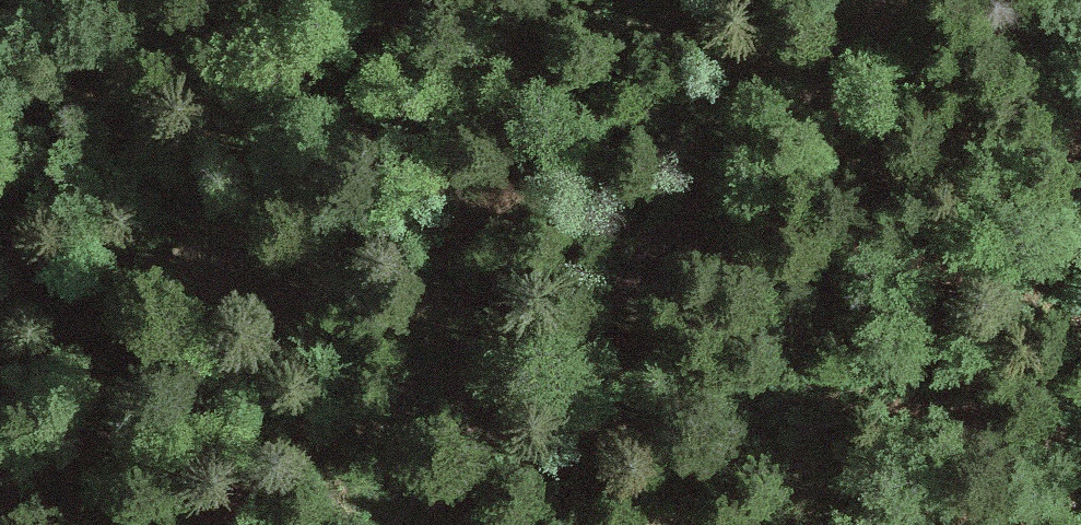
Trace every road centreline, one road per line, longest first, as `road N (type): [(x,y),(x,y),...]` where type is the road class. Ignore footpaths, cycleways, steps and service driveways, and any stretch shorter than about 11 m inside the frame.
road 1 (track): [(414,524),(852,62),(896,0)]
road 2 (track): [(440,493),(590,412),(739,390),(866,391),(985,345),(1057,269),(1080,263)]

